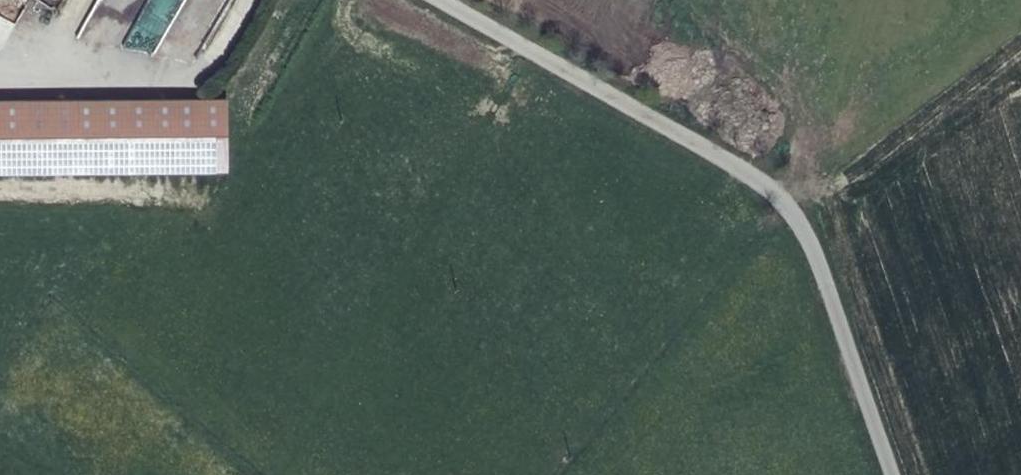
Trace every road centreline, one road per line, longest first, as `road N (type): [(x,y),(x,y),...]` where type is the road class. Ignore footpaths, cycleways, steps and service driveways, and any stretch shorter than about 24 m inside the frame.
road 1 (unclassified): [(450,0),(783,197),(824,273),(893,474)]

